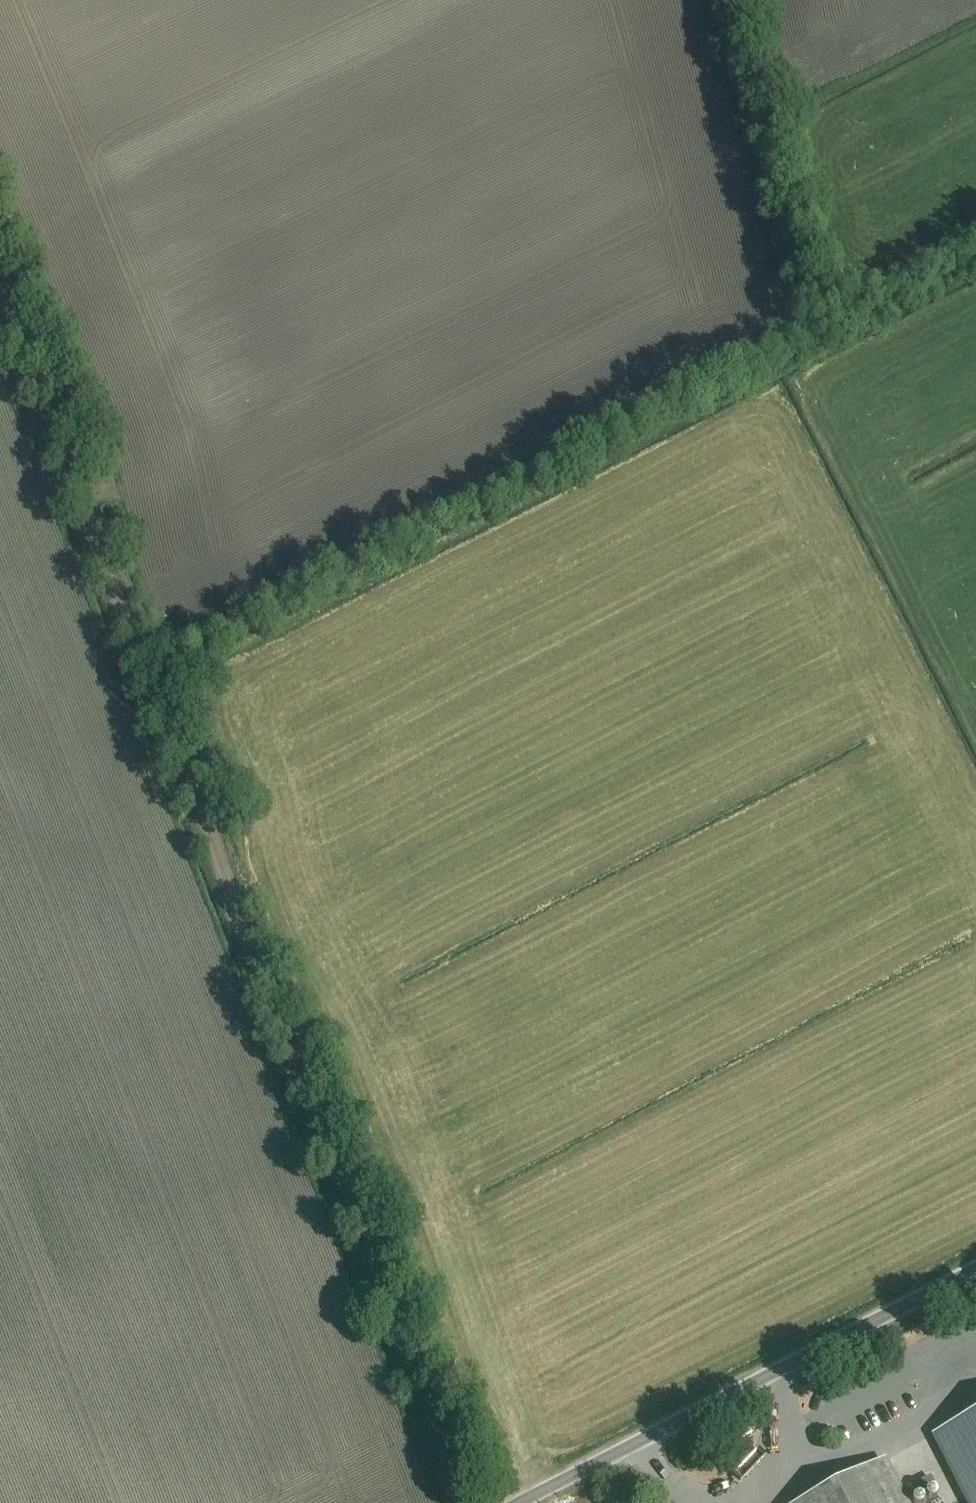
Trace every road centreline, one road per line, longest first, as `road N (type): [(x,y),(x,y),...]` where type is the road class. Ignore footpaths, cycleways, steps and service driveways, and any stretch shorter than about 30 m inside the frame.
road 1 (track): [(0,293),(464,1502)]
road 2 (unclassified): [(515,1502),(975,1269)]

